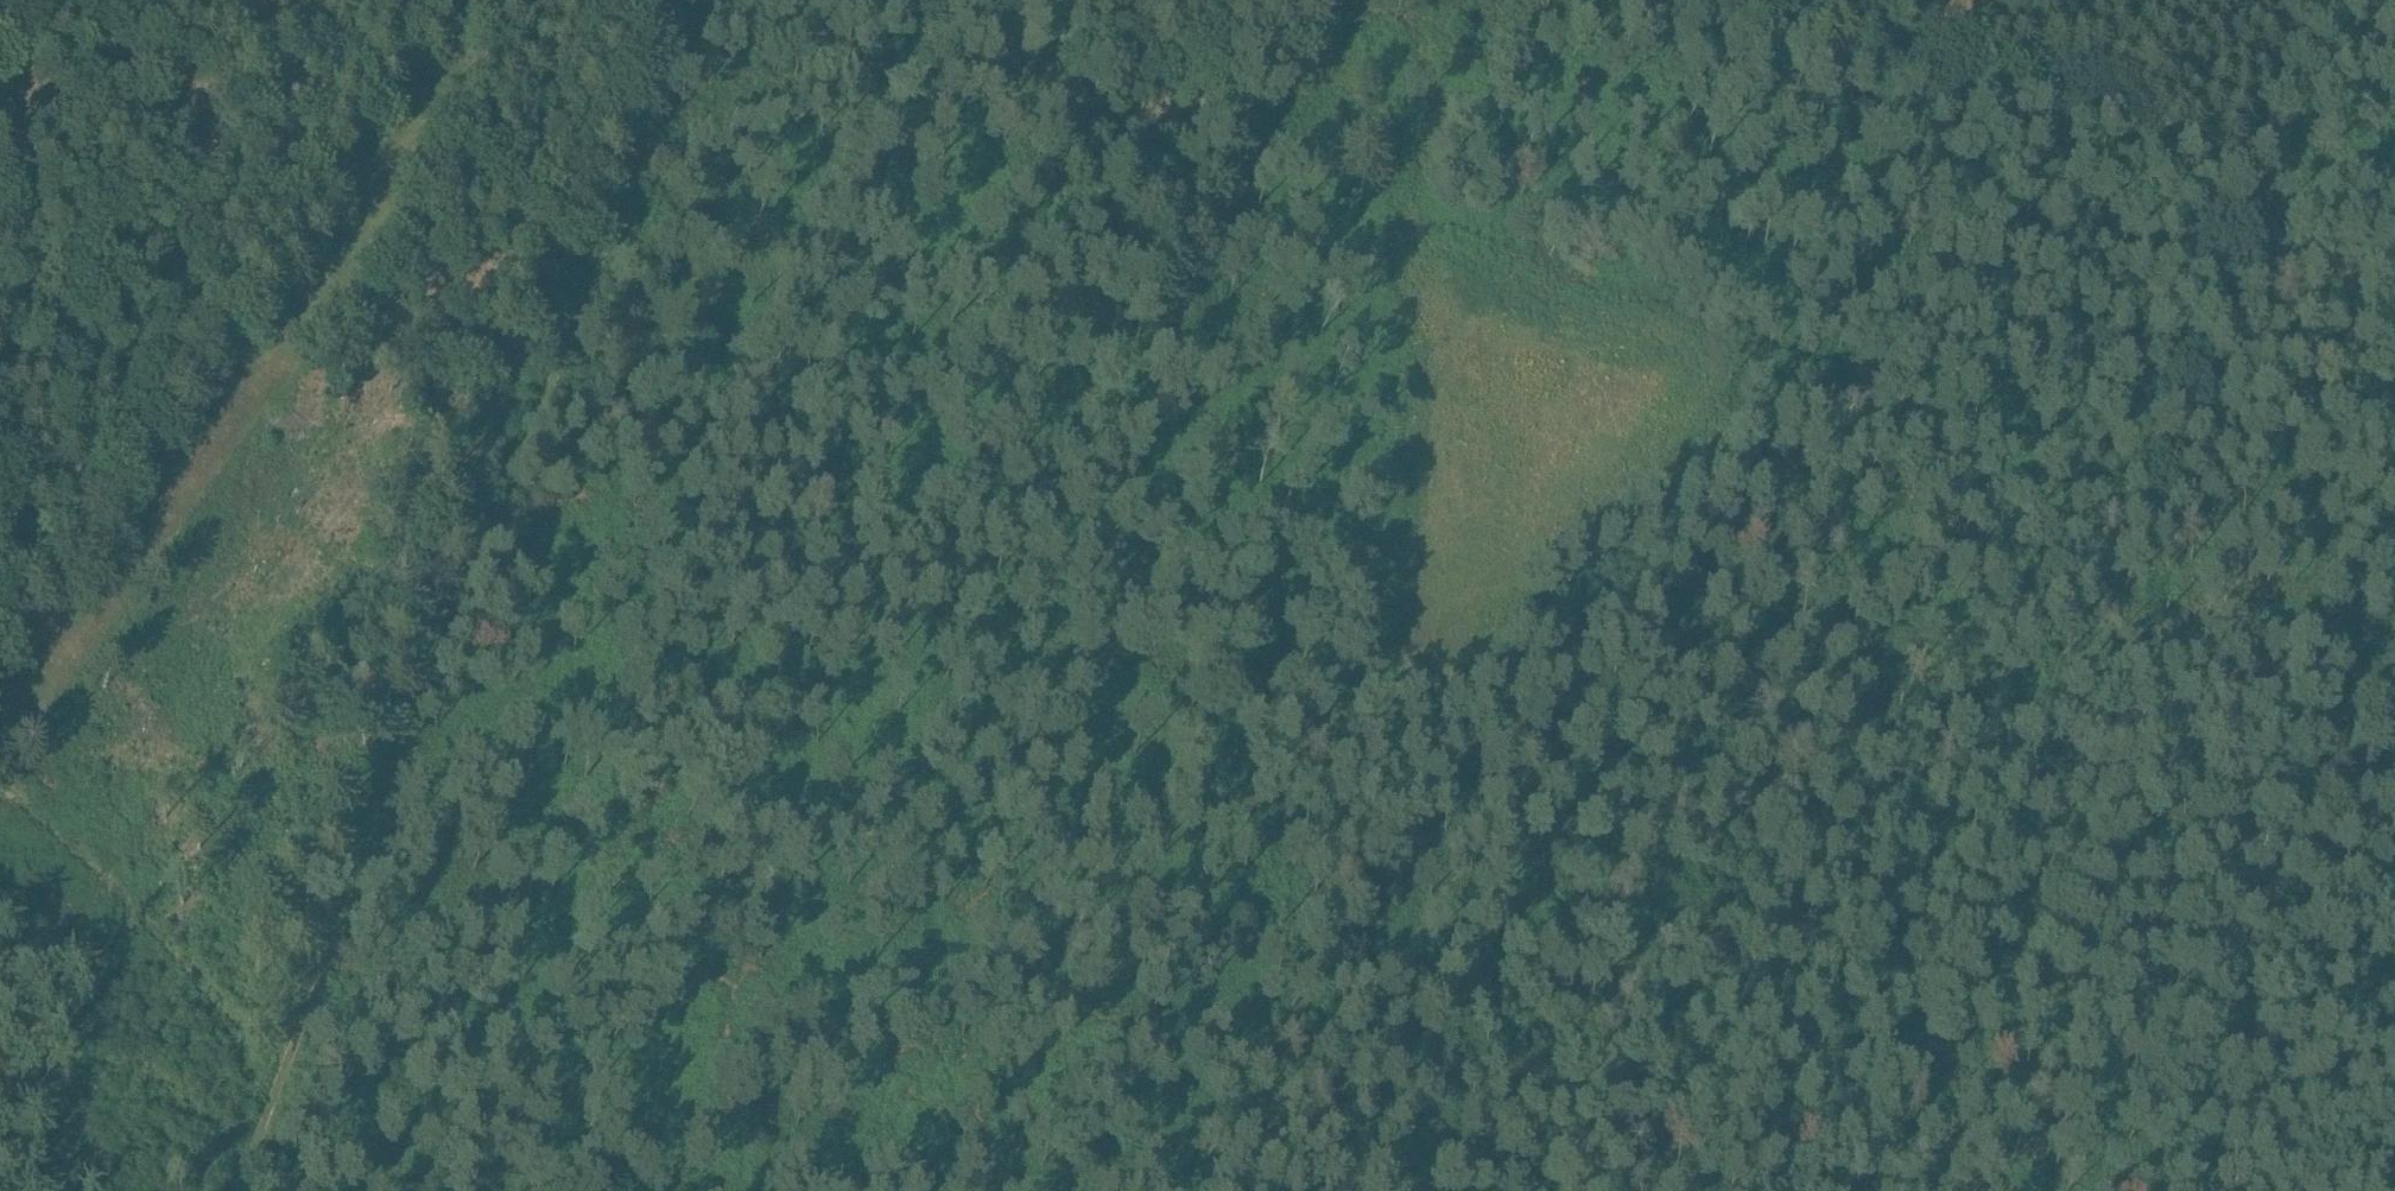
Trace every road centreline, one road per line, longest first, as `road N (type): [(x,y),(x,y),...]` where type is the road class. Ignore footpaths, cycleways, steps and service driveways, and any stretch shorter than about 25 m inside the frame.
road 1 (track): [(226,1190),(692,0)]
road 2 (track): [(2394,614),(2157,1190)]

